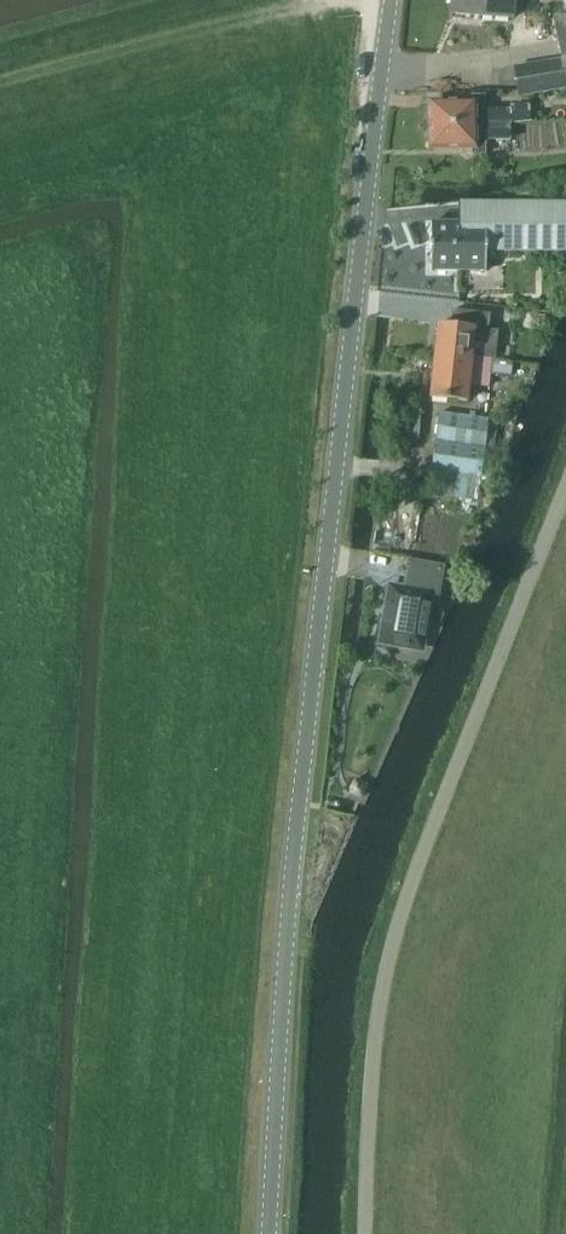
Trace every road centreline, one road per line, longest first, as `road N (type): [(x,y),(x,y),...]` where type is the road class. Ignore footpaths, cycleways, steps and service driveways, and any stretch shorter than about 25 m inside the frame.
road 1 (residential): [(269,1233),(299,807),(393,0)]
road 2 (residential): [(366,1233),(378,1029),(391,959),(565,491)]

